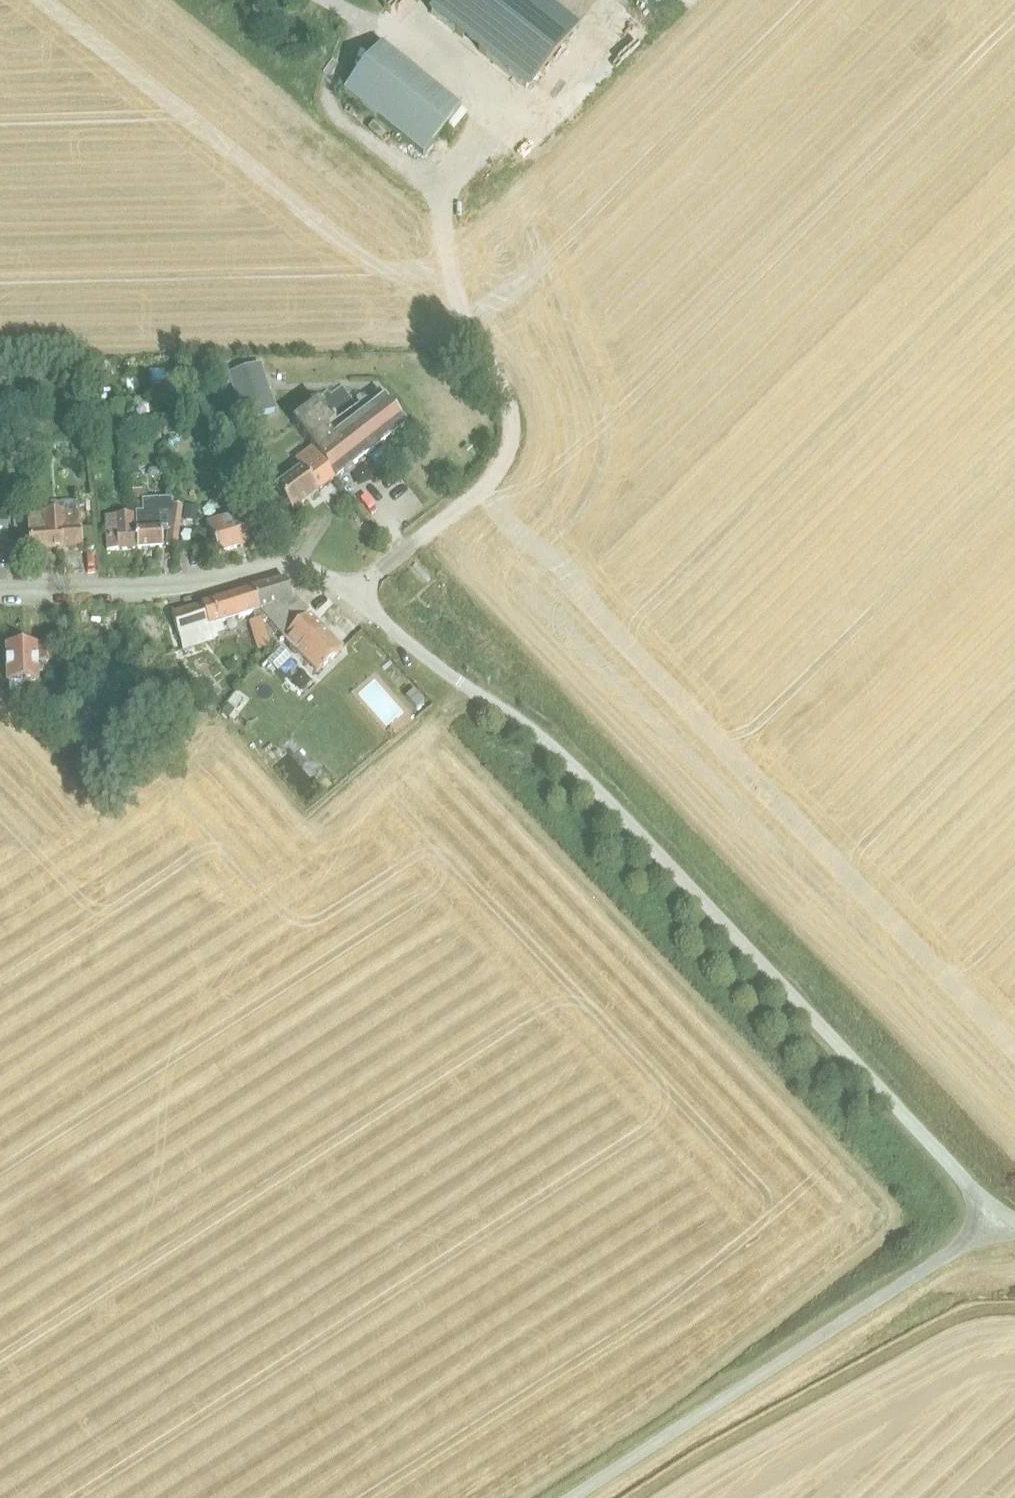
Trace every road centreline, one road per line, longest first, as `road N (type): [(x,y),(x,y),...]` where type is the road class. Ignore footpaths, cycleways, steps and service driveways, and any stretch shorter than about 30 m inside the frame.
road 1 (unclassified): [(999,1211),(562,756),(356,597)]
road 2 (unclassified): [(571,1497),(971,1239),(999,1211)]
road 3 (residential): [(356,597),(304,570),(267,566),(190,590),(0,592)]

